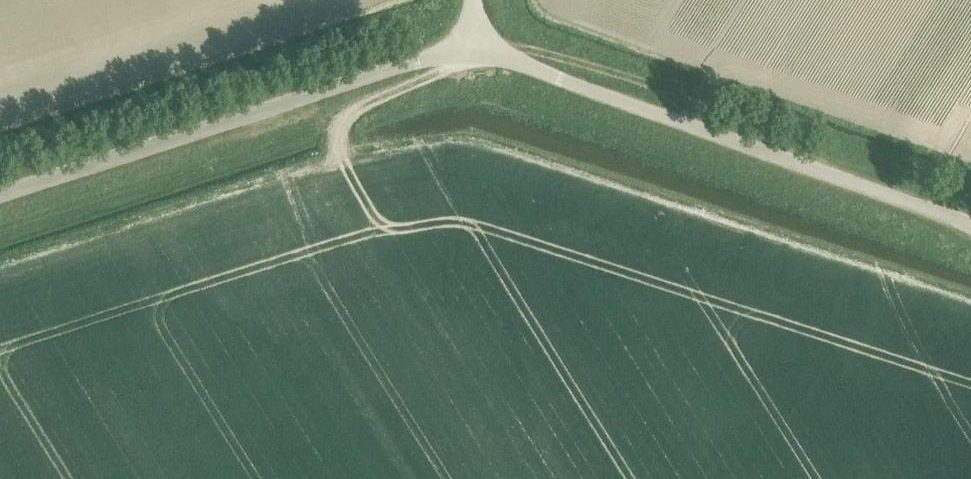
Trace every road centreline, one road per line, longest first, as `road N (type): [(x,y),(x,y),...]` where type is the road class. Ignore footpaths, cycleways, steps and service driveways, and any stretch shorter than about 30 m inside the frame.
road 1 (unclassified): [(475,55),(970,227)]
road 2 (unclassified): [(475,55),(416,64),(0,196)]
road 3 (track): [(343,137),(355,117),(475,55),(527,54),(699,95),(710,85)]

